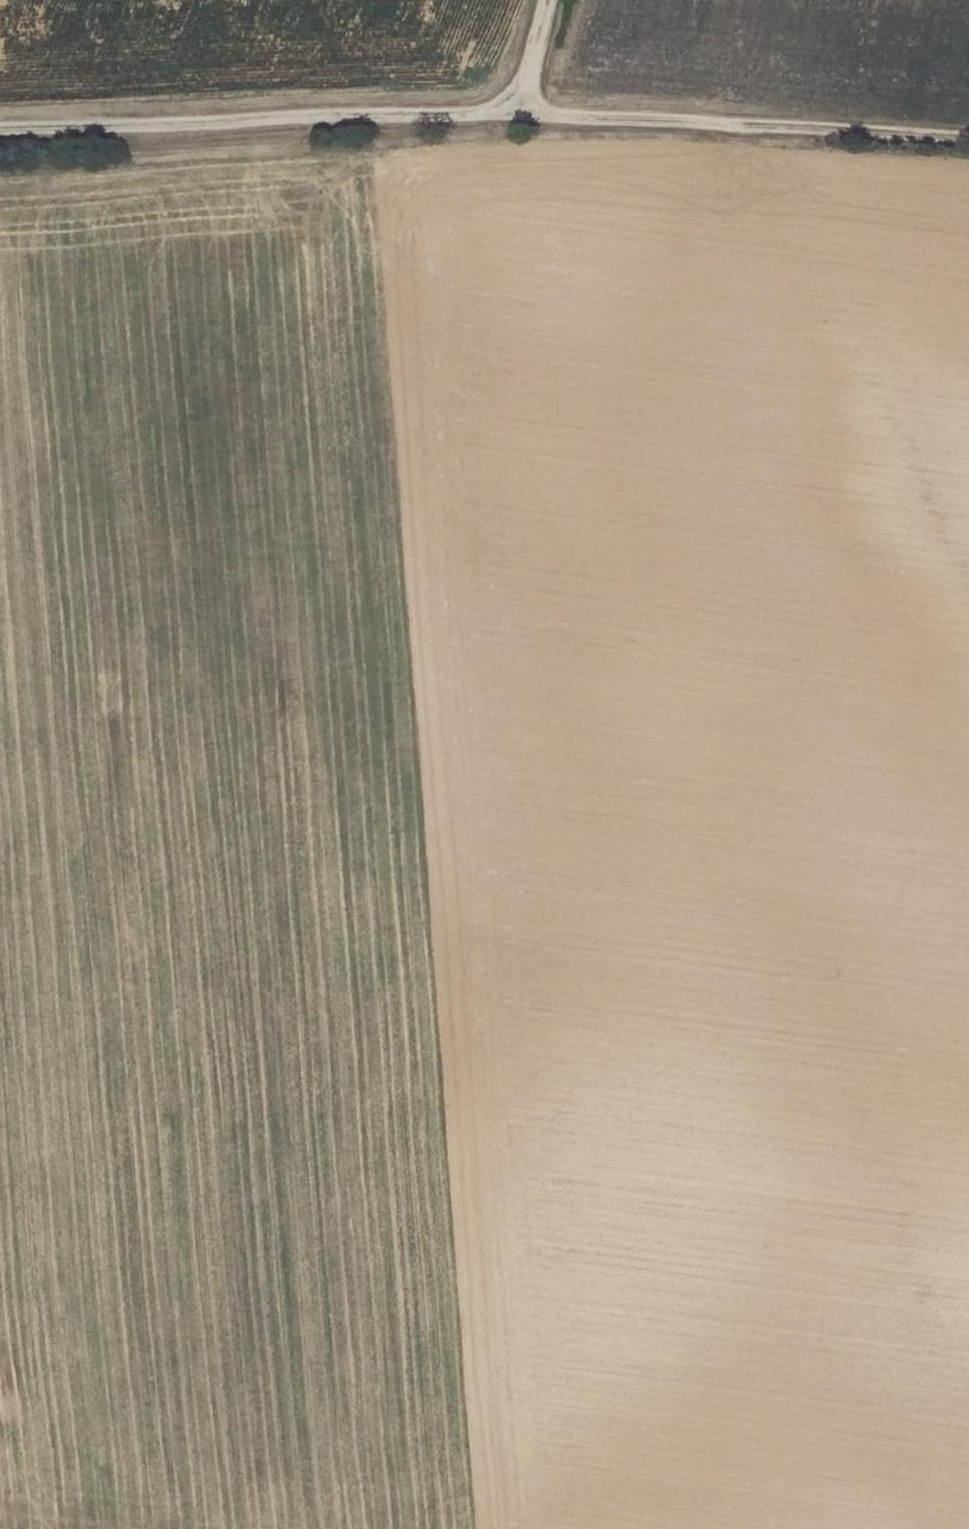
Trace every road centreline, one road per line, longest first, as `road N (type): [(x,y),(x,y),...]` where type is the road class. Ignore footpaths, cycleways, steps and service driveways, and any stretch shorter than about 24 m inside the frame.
road 1 (track): [(515,112),(0,127)]
road 2 (track): [(515,112),(968,138)]

